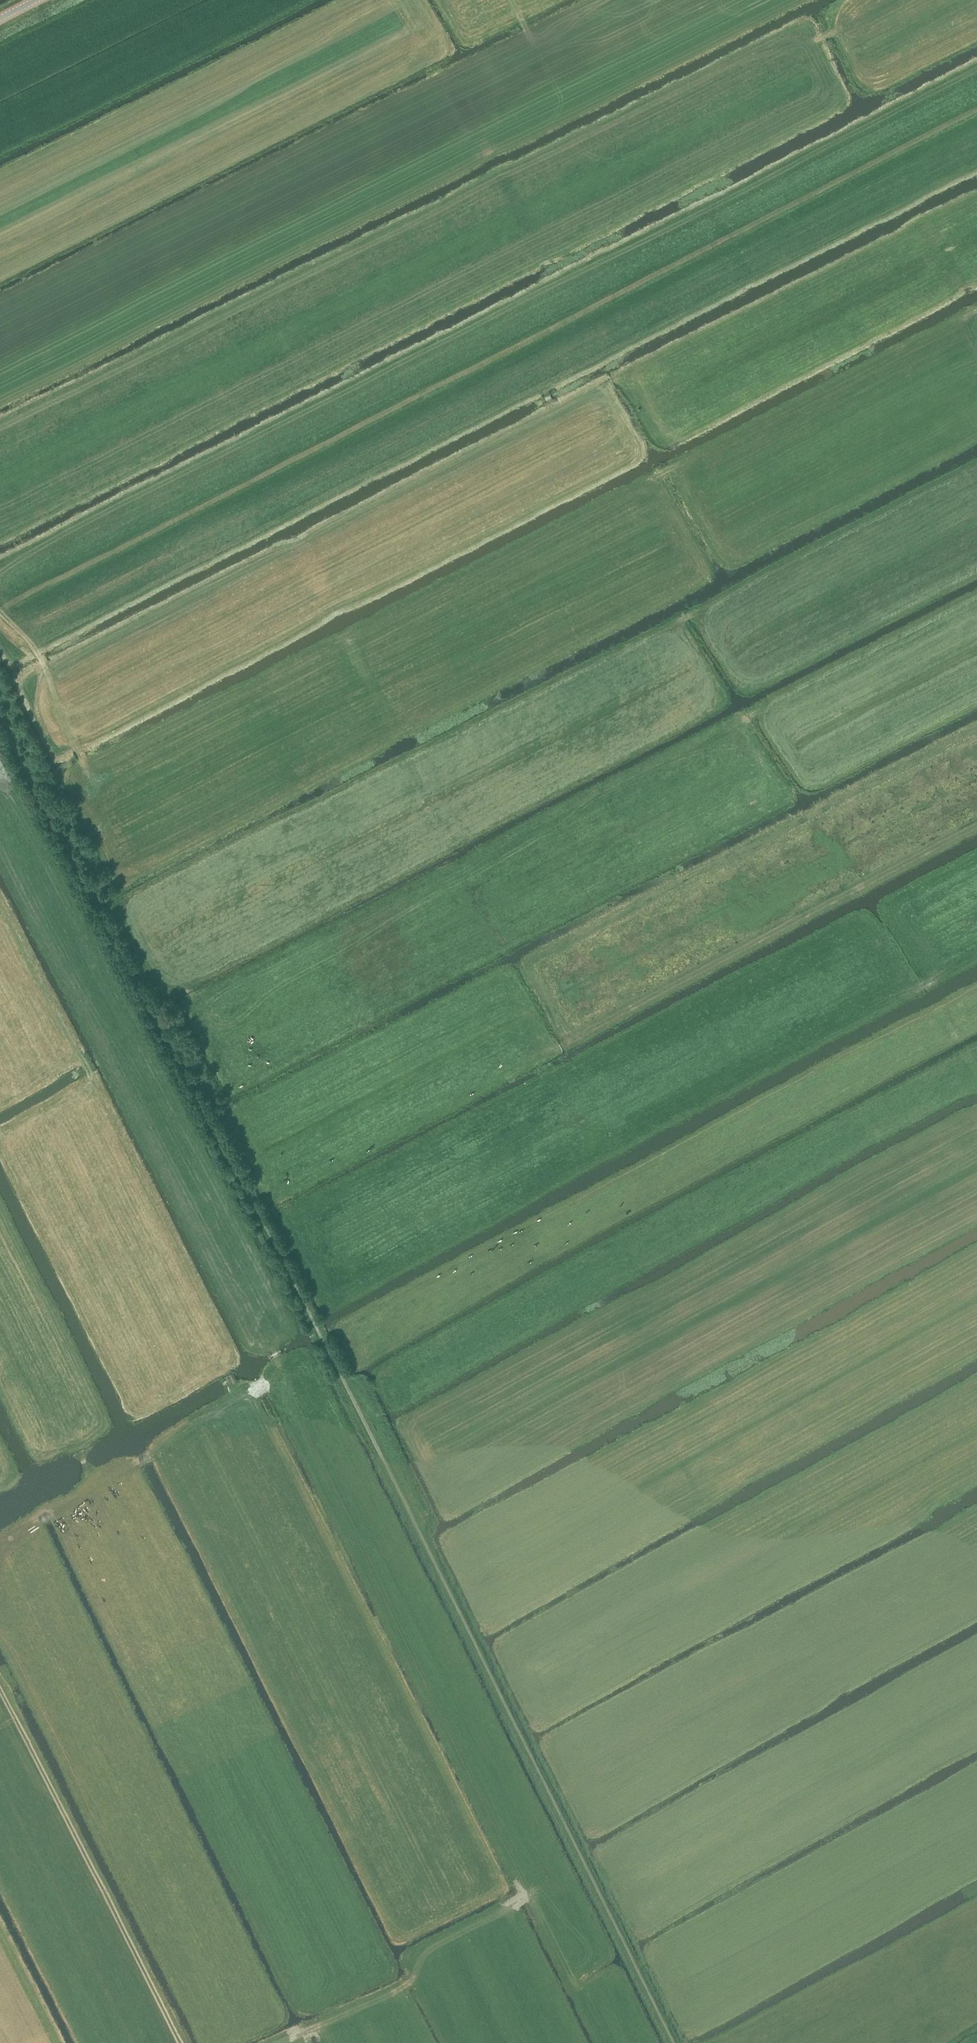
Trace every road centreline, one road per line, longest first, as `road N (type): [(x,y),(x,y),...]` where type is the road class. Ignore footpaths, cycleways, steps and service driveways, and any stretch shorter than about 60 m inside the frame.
road 1 (track): [(976,199),(49,672),(83,766)]
road 2 (track): [(0,1689),(180,2042)]
road 3 (track): [(282,2042),(403,1989),(422,1954),(526,1899)]

